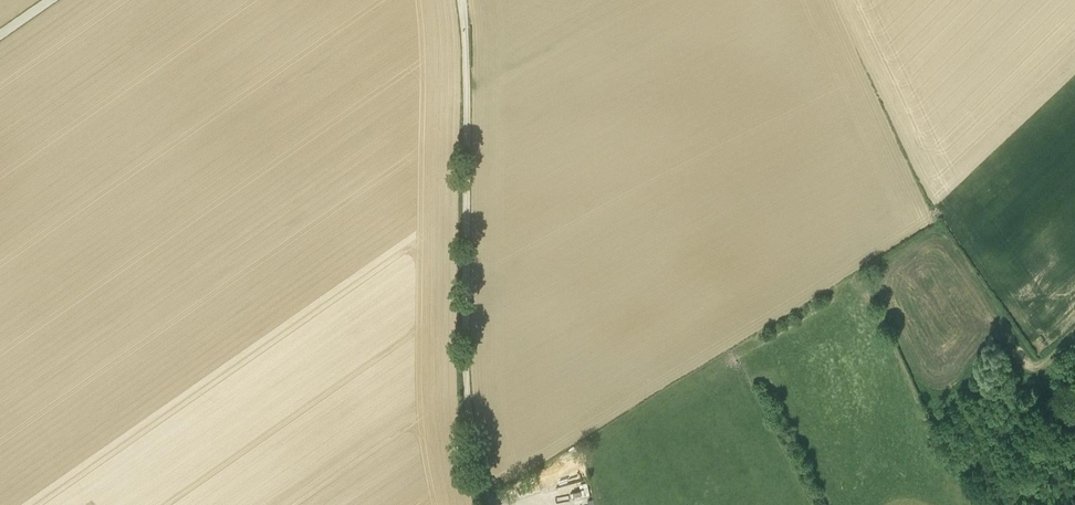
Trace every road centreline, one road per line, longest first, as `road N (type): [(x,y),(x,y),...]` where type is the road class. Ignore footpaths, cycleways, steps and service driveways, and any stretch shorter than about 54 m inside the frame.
road 1 (track): [(461,0),(466,390),(490,504)]

